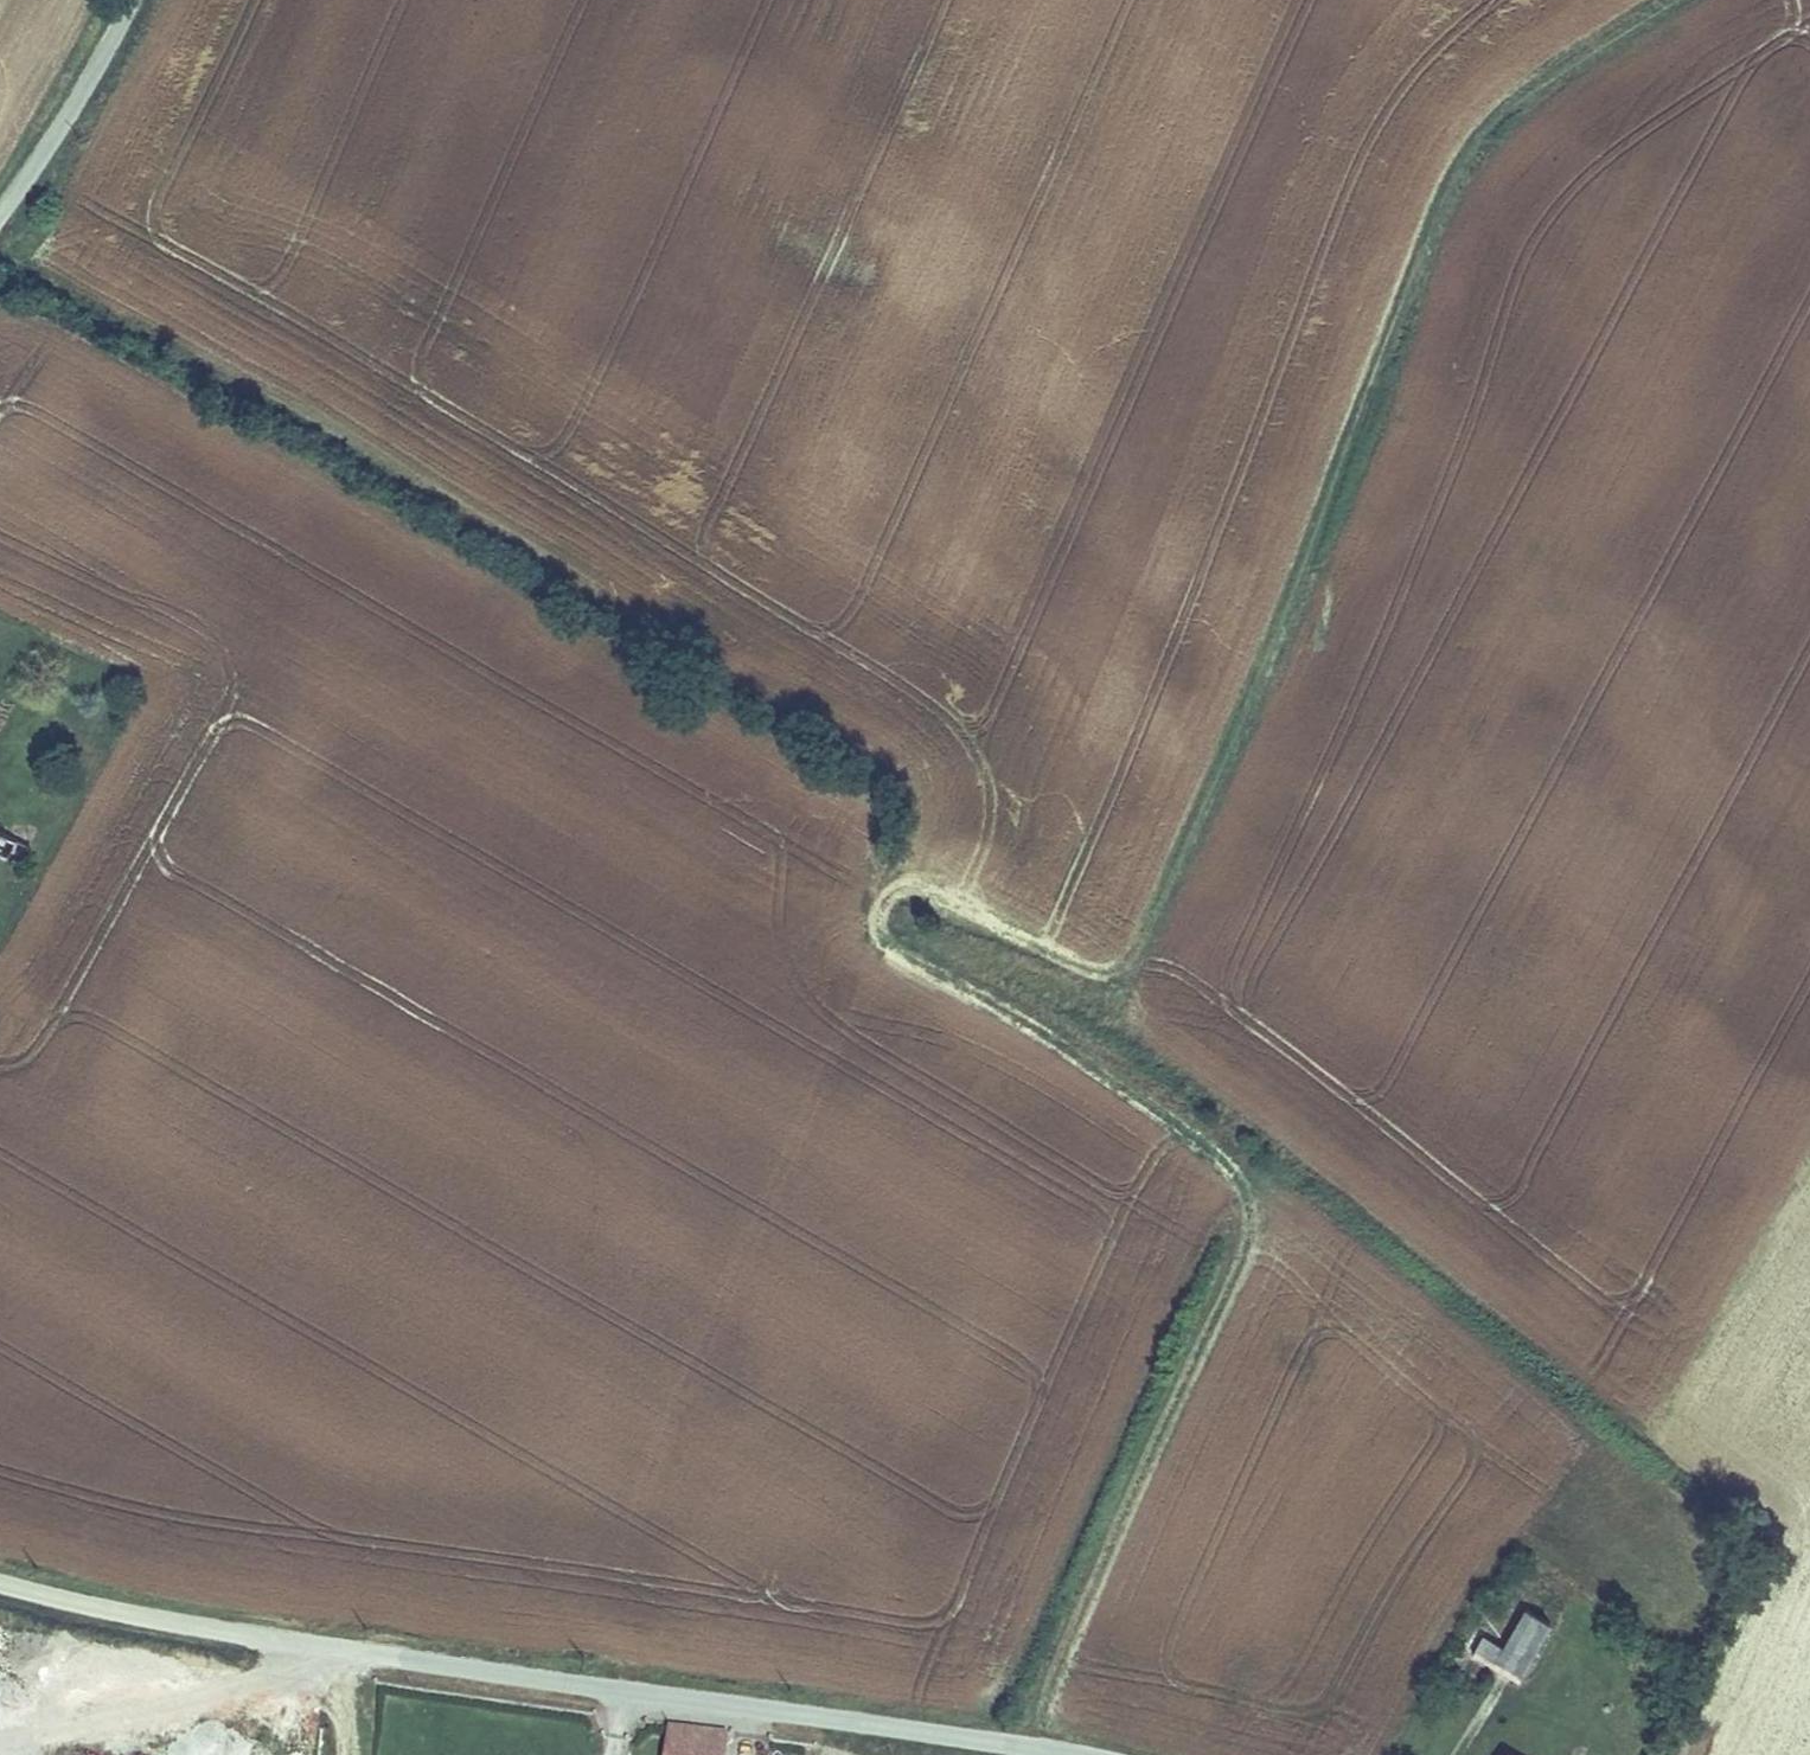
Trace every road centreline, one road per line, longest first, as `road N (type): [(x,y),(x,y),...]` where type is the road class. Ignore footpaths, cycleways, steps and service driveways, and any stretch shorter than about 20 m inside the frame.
road 1 (unclassified): [(0,1585),(192,1626),(1069,1754)]
road 2 (unclassified): [(0,210),(46,147),(130,0)]

